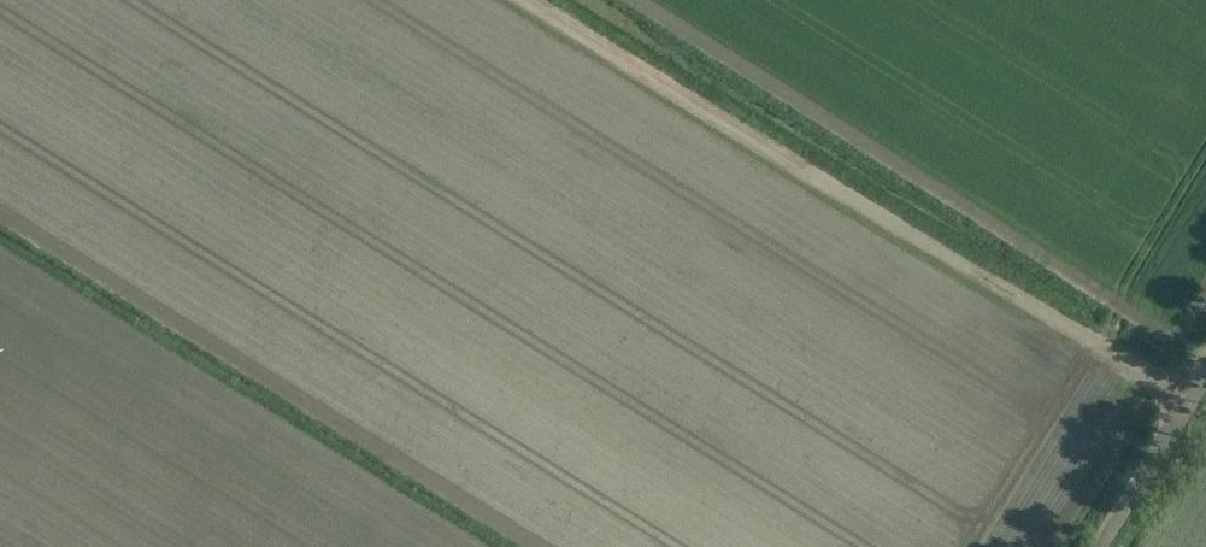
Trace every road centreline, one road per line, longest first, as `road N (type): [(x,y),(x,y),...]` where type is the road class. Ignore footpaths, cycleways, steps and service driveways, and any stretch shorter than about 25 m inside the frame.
road 1 (unclassified): [(1097,546),(1205,371)]

